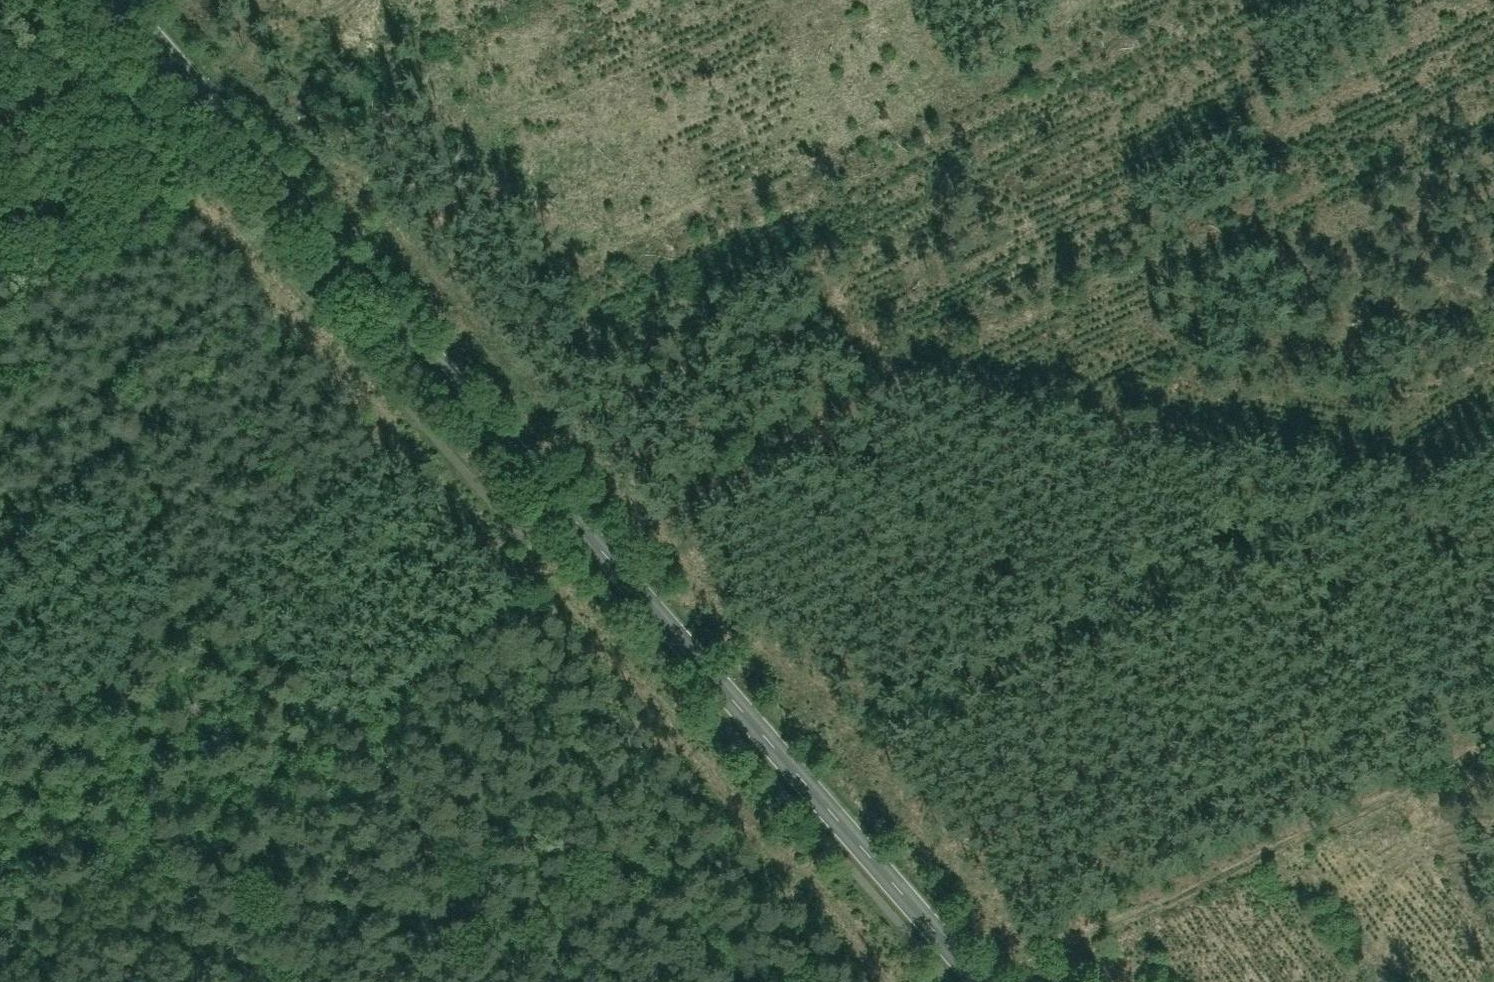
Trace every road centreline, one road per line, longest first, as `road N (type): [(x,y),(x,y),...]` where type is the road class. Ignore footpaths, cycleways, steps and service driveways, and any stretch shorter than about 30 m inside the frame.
road 1 (secondary): [(959,981),(93,0)]
road 2 (track): [(977,981),(1072,924),(1493,742)]

